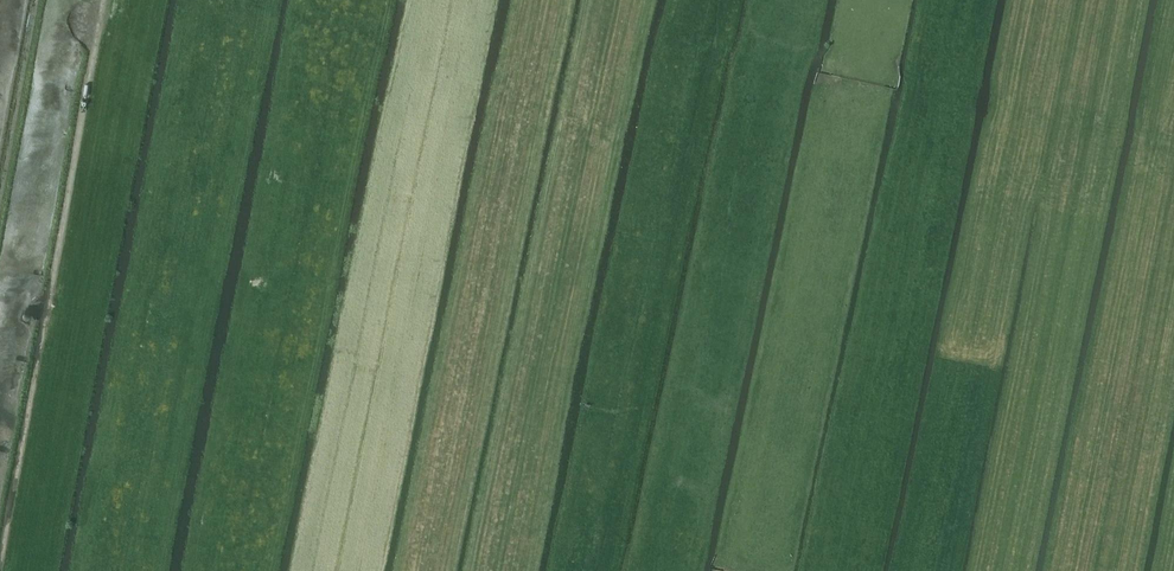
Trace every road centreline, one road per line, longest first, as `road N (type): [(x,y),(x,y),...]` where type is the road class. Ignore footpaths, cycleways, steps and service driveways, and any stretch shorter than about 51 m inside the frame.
road 1 (track): [(0,570),(108,0)]

